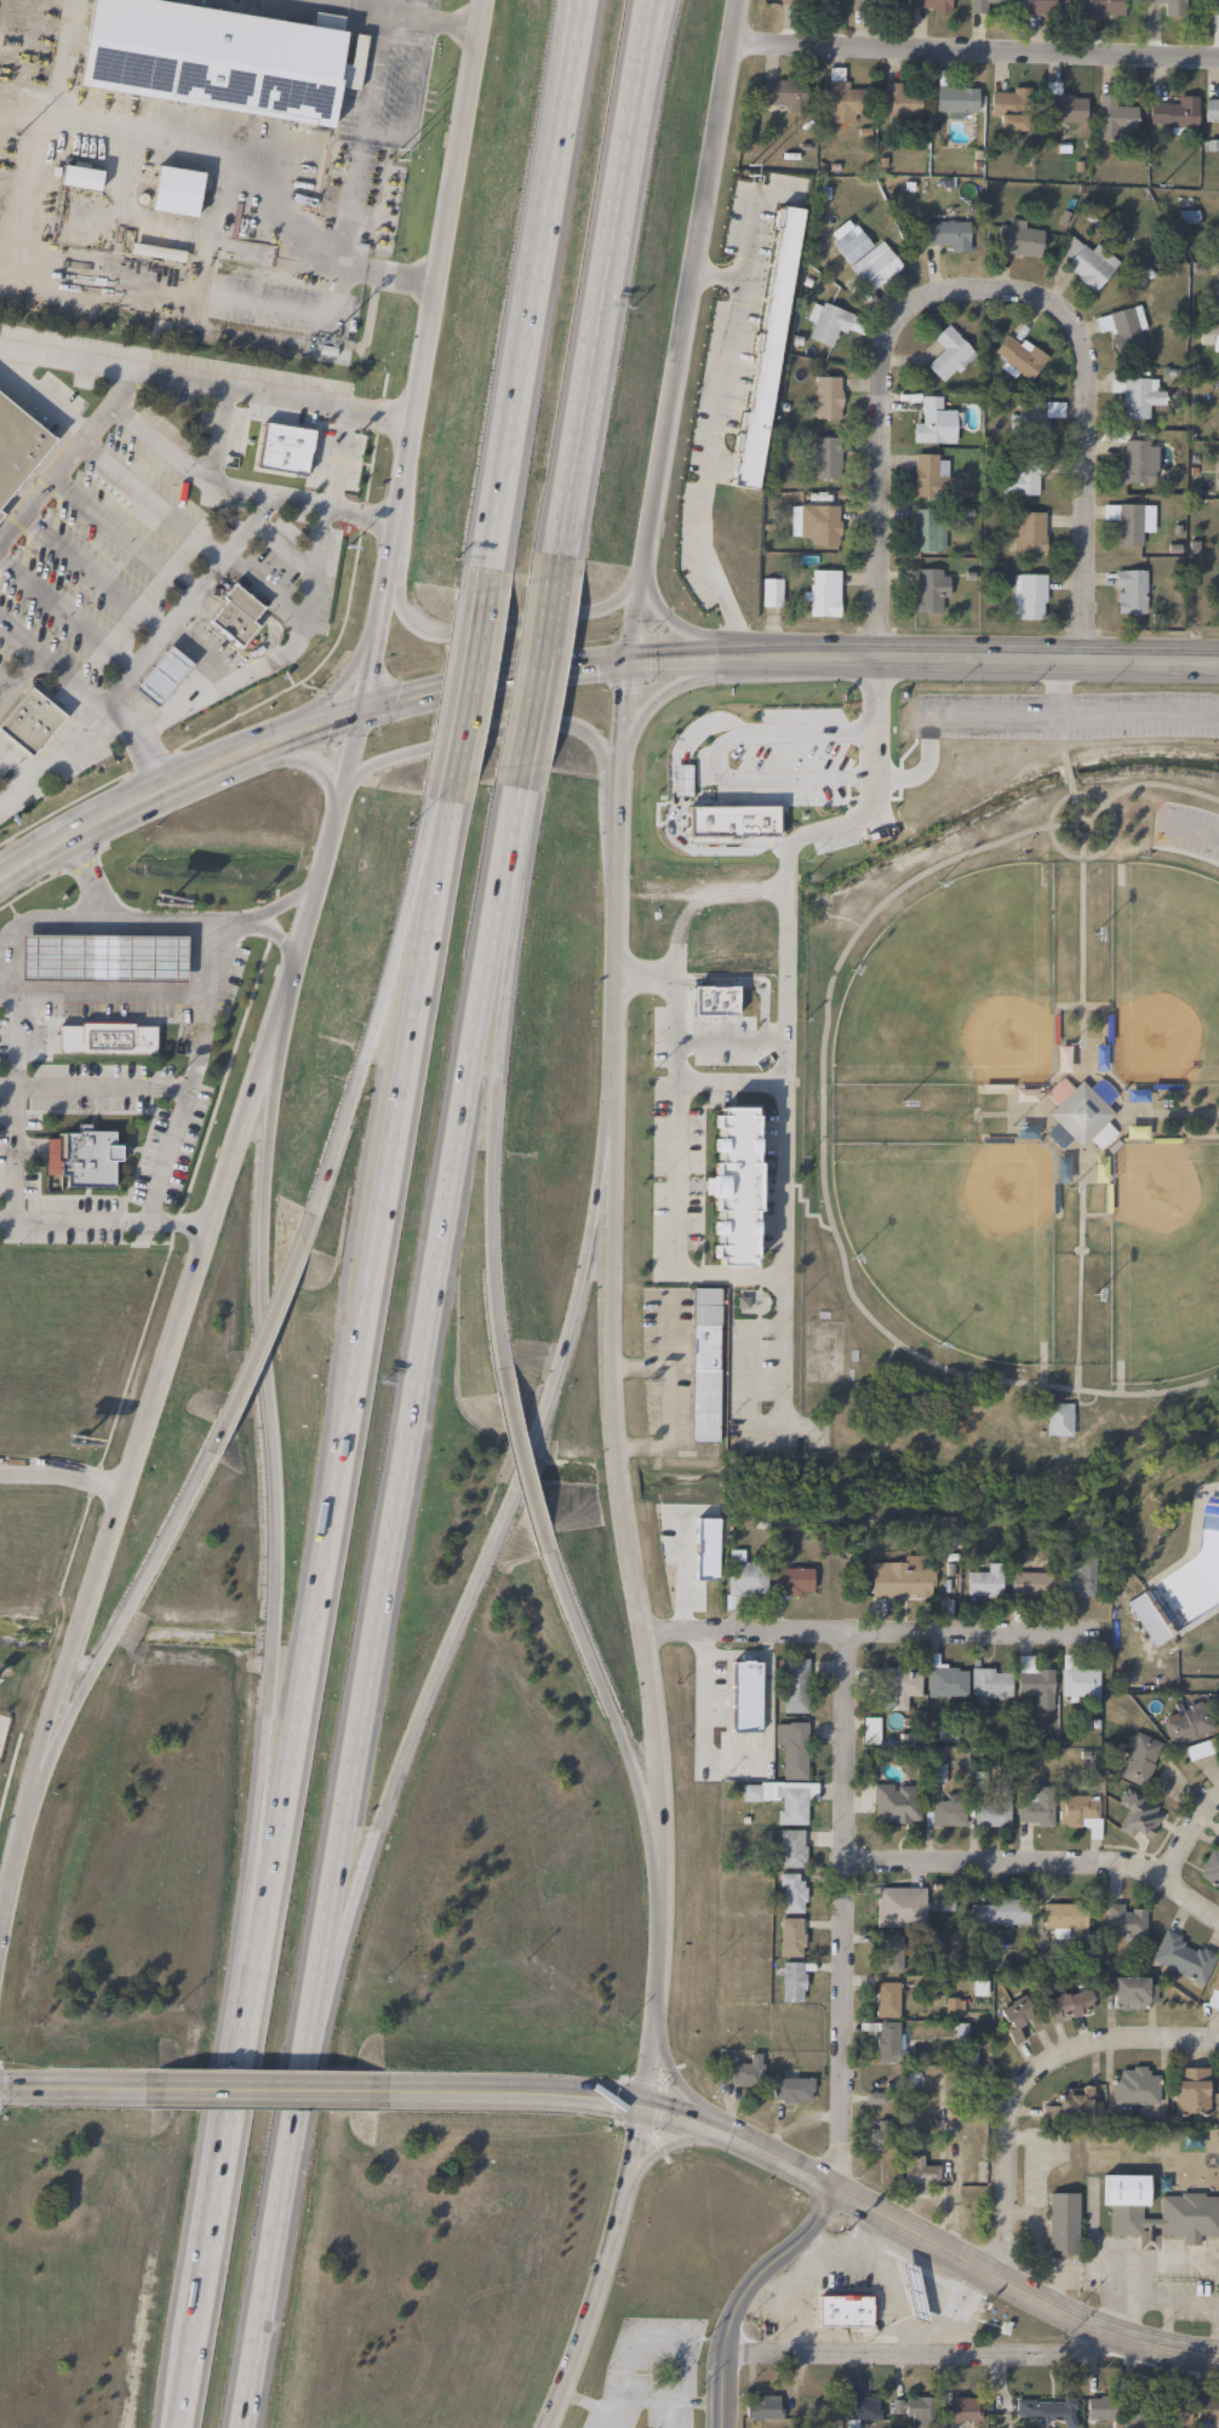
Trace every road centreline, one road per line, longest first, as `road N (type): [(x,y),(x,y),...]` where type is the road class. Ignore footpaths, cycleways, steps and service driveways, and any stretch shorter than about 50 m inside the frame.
road 1 (motorway): [(308,2032),(522,774)]
road 2 (secondary): [(0,877),(174,781),(361,711),(467,689),(717,662),(1218,660)]
road 3 (motorway): [(451,781),(261,1914)]
road 4 (secondary): [(1218,2357),(1118,2337),(708,2119),(594,2092),(384,2090)]
road 5 (motorway): [(273,1035),(262,1178),(273,1506),(261,1914)]
road 6 (secondary): [(630,670),(740,0)]
road 7 (secondary): [(645,2100),(666,1883),(660,1701),(624,1496)]
road 8 (secondary): [(486,0),(389,560)]
road 9 (residential): [(841,2188),(848,2172),(847,1627)]
road 10 (residential): [(1084,658),(1087,374),(1076,326),(1057,303),(1000,287),(943,292),(909,313),(893,336)]
road 11 (motorway): [(308,2032),(395,1769),(497,1541)]
road 12 (motorway): [(261,1914),(180,2427)]
road 13 (motorway): [(505,1388),(490,1178),(507,871)]
road 14 (residential): [(1218,61),(732,45)]
road 15 (motorway): [(451,781),(420,830),(355,1093),(309,1220)]
road 16 (motorway): [(566,504),(642,47)]
road 17 (residential): [(1087,1632),(646,1628)]
road 18 (residential): [(1162,2348),(723,2357)]
road 19 (secondary): [(159,1387),(34,1780)]
road 20 (motorway): [(224,1424),(34,1780)]
road 21 (residential): [(996,2272),(1011,2237),(1009,2115),(1020,2088),(1061,2052),(1098,2043),(1218,2042)]
road 22 (residential): [(1218,1920),(1160,1876),(1129,1868),(845,1861)]
road 23 (secondary): [(273,1035),(159,1387)]
road 24 (motorway): [(666,1883),(633,1771),(542,1540)]
road 25 (secondary): [(624,1496),(612,1376),(614,1145)]
road 26 (secondary): [(544,2427),(600,2289),(645,2100)]
road 27 (secondary): [(614,1145),(620,808)]
road 28 (secondary): [(361,711),(273,1035)]
road 29 (residential): [(887,658),(880,408),(893,336)]
road 30 (secondary): [(384,584),(413,623),(443,632),(602,606),(631,586),(652,545)]
road 31 (secondary): [(622,765),(591,726),(571,717),(397,754),(360,769),(339,791)]
road 32 (motorway): [(537,270),(486,577)]
road 33 (motorway): [(542,1420),(574,1328),(614,1145)]
road 34 (motorway): [(244,2427),(288,2148)]
road 35 (tertiary): [(841,2188),(734,2304),(725,2342),(724,2427)]
road 36 (motorway): [(581,0),(537,270)]
road 37 (motorway): [(522,774),(566,504)]
road 38 (secondary): [(384,2090),(158,2089)]
road 39 (motorway): [(309,1220),(224,1424)]
road 40 (secondary): [(622,765),(645,709),(664,692),(763,660)]
road 41 (secondary): [(376,626),(339,687),(251,752)]
road 42 (secondary): [(158,2089),(0,2090)]
road 43 (motorway): [(542,1540),(505,1388)]
road 44 (secondary): [(763,660),(704,640),(668,615),(648,573)]
road 45 (secondary): [(34,1780),(0,1917)]
road 46 (secondary): [(628,2181),(649,2154),(677,2141),(746,2140)]
road 47 (motorway): [(497,1541),(542,1420)]
road 48 (motorway): [(486,577),(465,704)]
road 49 (residential): [(126,1489),(0,1471)]

